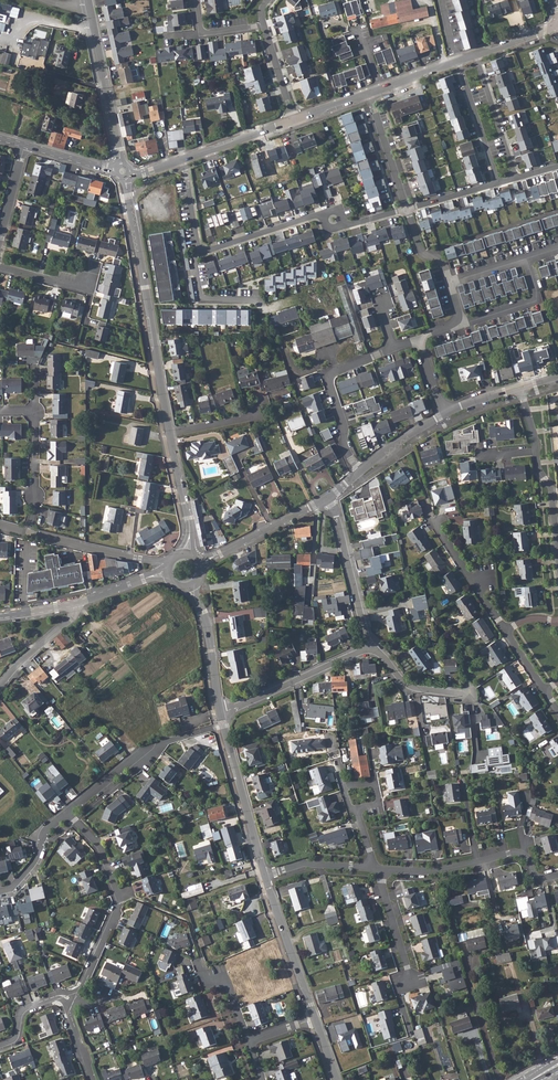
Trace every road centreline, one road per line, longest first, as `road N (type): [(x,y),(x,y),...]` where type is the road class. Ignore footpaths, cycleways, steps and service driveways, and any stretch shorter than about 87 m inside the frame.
road 1 (residential): [(123,171),(169,433)]
road 2 (residential): [(75,1002),(120,901),(100,848),(66,813)]
road 3 (residential): [(377,869),(433,872),(509,854),(523,855),(538,879),(557,877)]
road 4 (residential): [(89,0),(123,171)]
road 5 (residential): [(265,877),(220,713)]
road 6 (residential): [(361,471),(344,446),(331,378),(394,347)]
road 7 (residential): [(220,713),(368,649)]
road 8 (track): [(164,742),(153,697),(75,613)]
road 9 (residential): [(329,496),(368,649)]
road 10 (residential): [(315,1018),(265,877)]
road 11 (residential): [(201,563),(329,496)]
road 12 (residential): [(29,533),(169,565)]
road 13 (residential): [(506,631),(434,523),(446,517)]
road 14 (residential): [(516,180),(475,53)]
road 15 (residential): [(326,217),(198,253)]
road 16 (residential): [(458,59),(499,185)]
road 17 (residential): [(220,713),(212,651),(190,588)]
road 18 (residential): [(453,327),(533,304),(527,260)]
road 19 (residential): [(0,266),(86,281),(85,319)]
road 20 (residential): [(367,92),(409,210)]
road 21 (residential): [(169,433),(189,526),(187,554)]
road 22 (residential): [(34,411),(29,533)]

